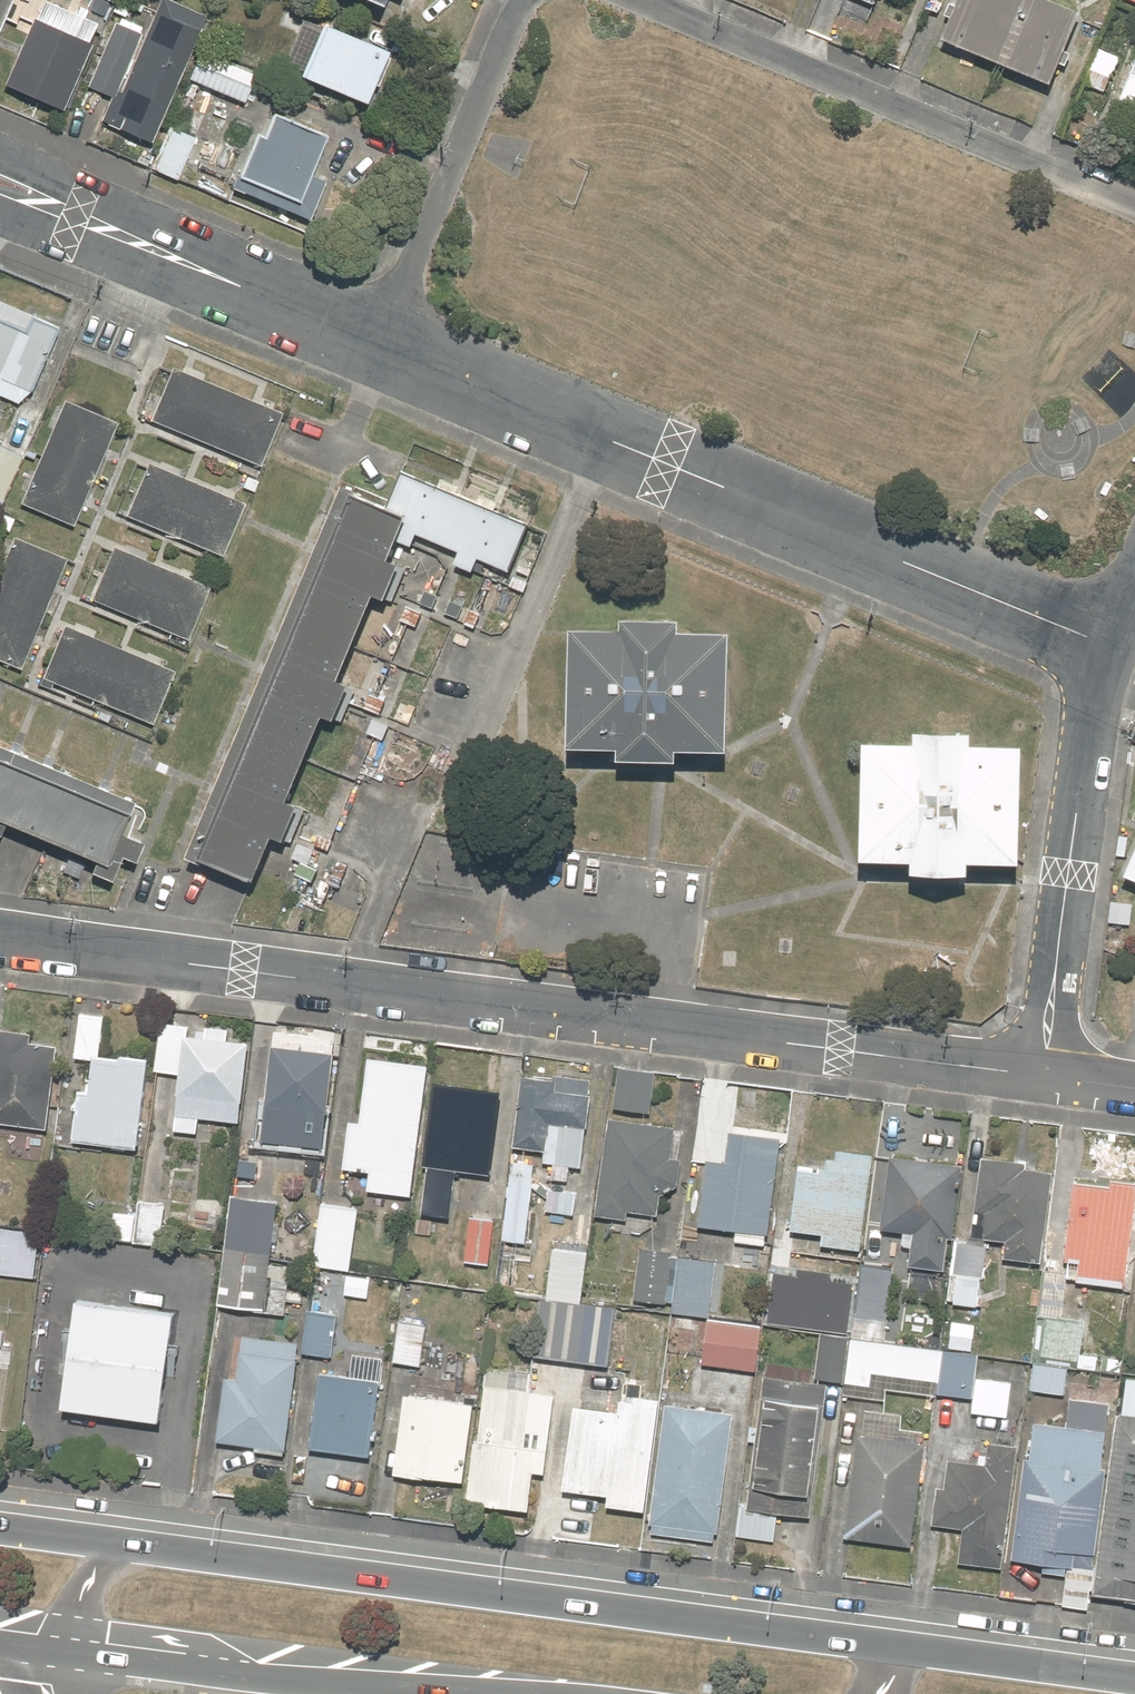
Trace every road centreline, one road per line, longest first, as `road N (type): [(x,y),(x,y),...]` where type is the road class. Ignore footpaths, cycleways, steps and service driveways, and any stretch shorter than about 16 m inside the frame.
road 1 (unclassified): [(0,942),(1041,1076)]
road 2 (residential): [(376,340),(1109,644)]
road 3 (primary): [(148,1544),(875,1643)]
road 4 (residential): [(644,0),(1134,209)]
road 5 (residential): [(1041,1076),(1091,708),(1109,644)]
road 6 (residential): [(0,186),(376,340)]
road 7 (primary): [(479,1693),(105,1648)]
road 8 (residential): [(376,340),(511,0)]
road 9 (primary): [(875,1643),(1134,1681)]
road 10 (primary): [(0,1524),(148,1544)]
road 11 (unclassified): [(49,1641),(90,1578),(148,1544)]

